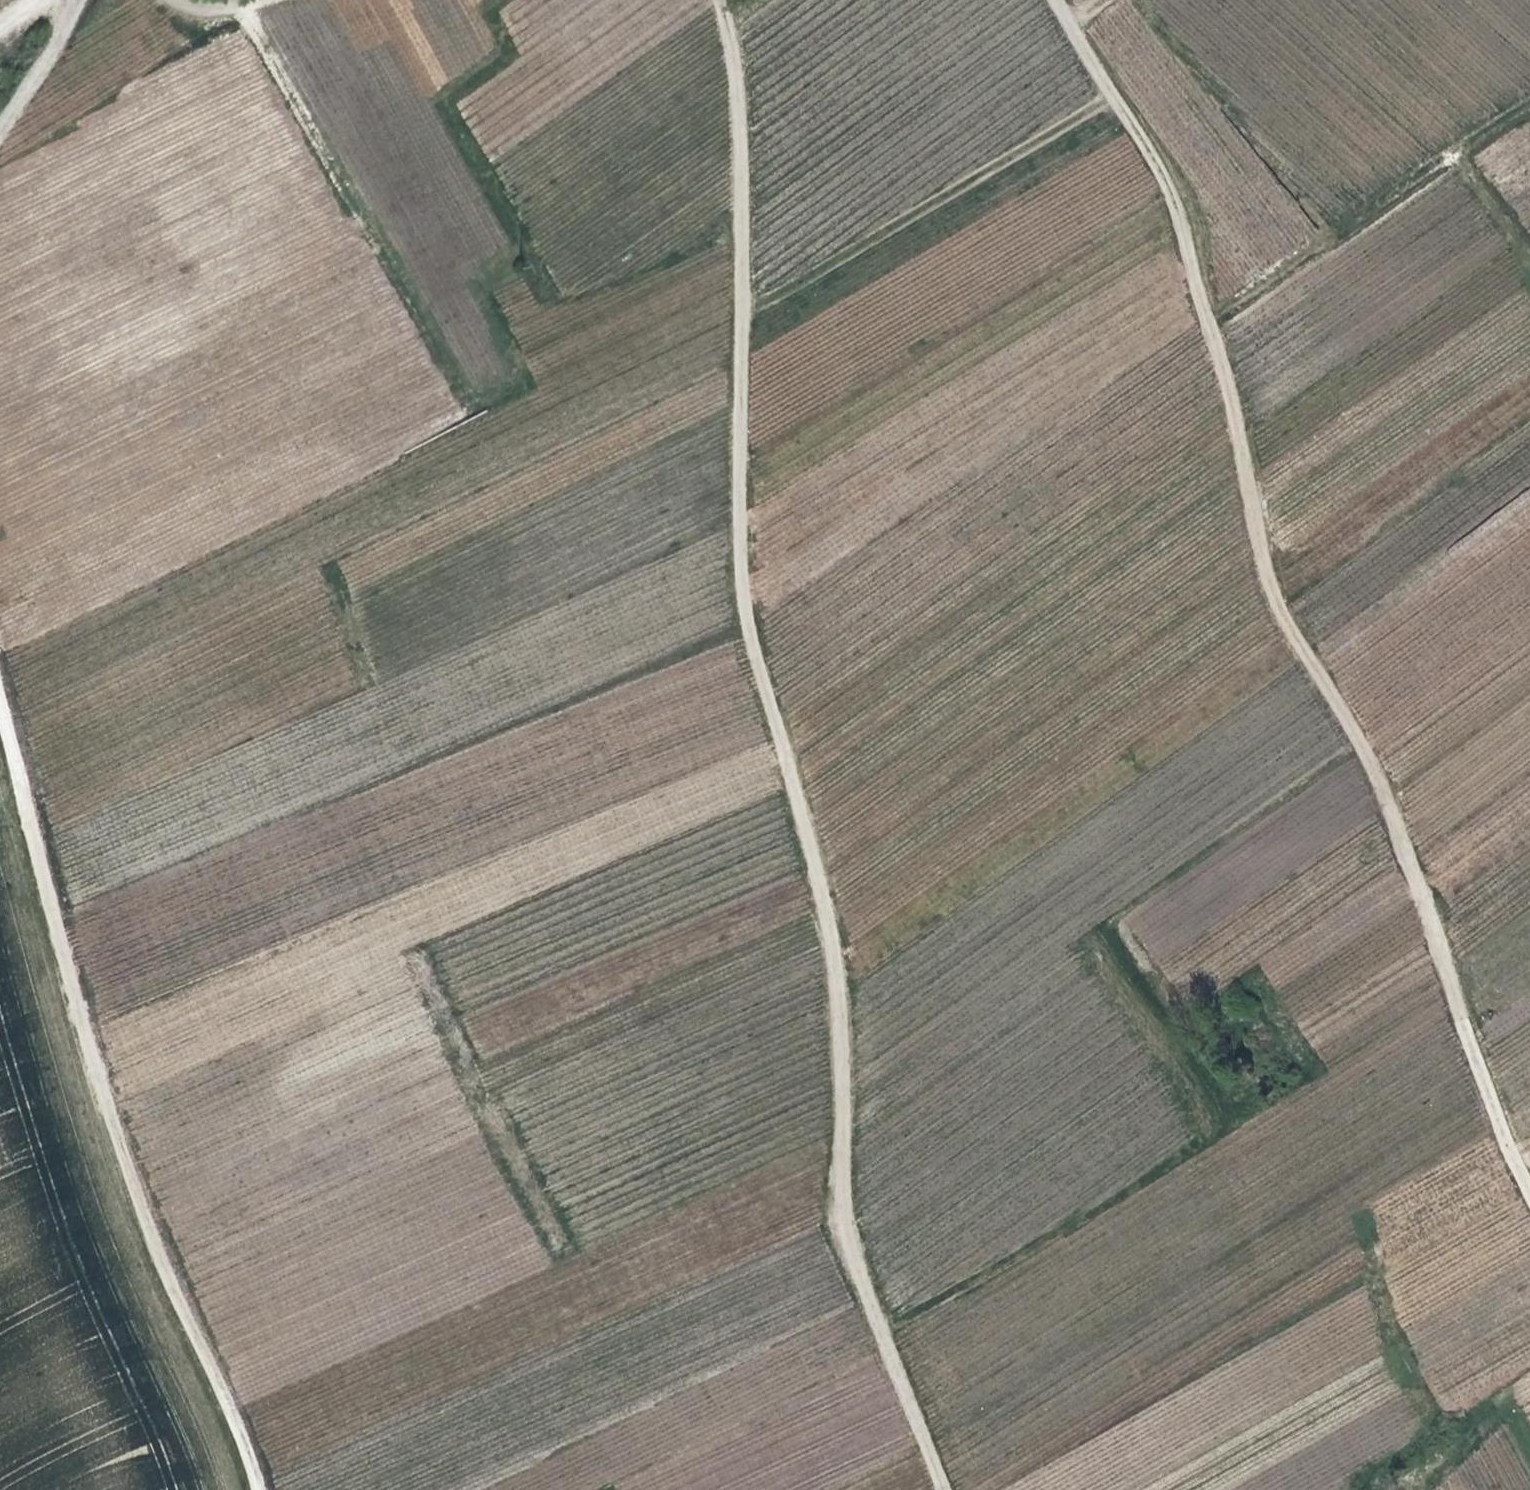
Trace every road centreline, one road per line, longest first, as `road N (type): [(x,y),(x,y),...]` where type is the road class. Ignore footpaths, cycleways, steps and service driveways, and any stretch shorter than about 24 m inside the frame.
road 1 (track): [(718,0),(729,25),(740,130),(739,577),(841,986),(846,1229),(943,1489)]
road 2 (track): [(1054,0),(1166,183),(1280,611),(1369,761),(1529,1196)]
road 3 (track): [(260,1489),(155,1243),(76,1000),(0,696)]
road 4 (track): [(0,132),(78,0)]

